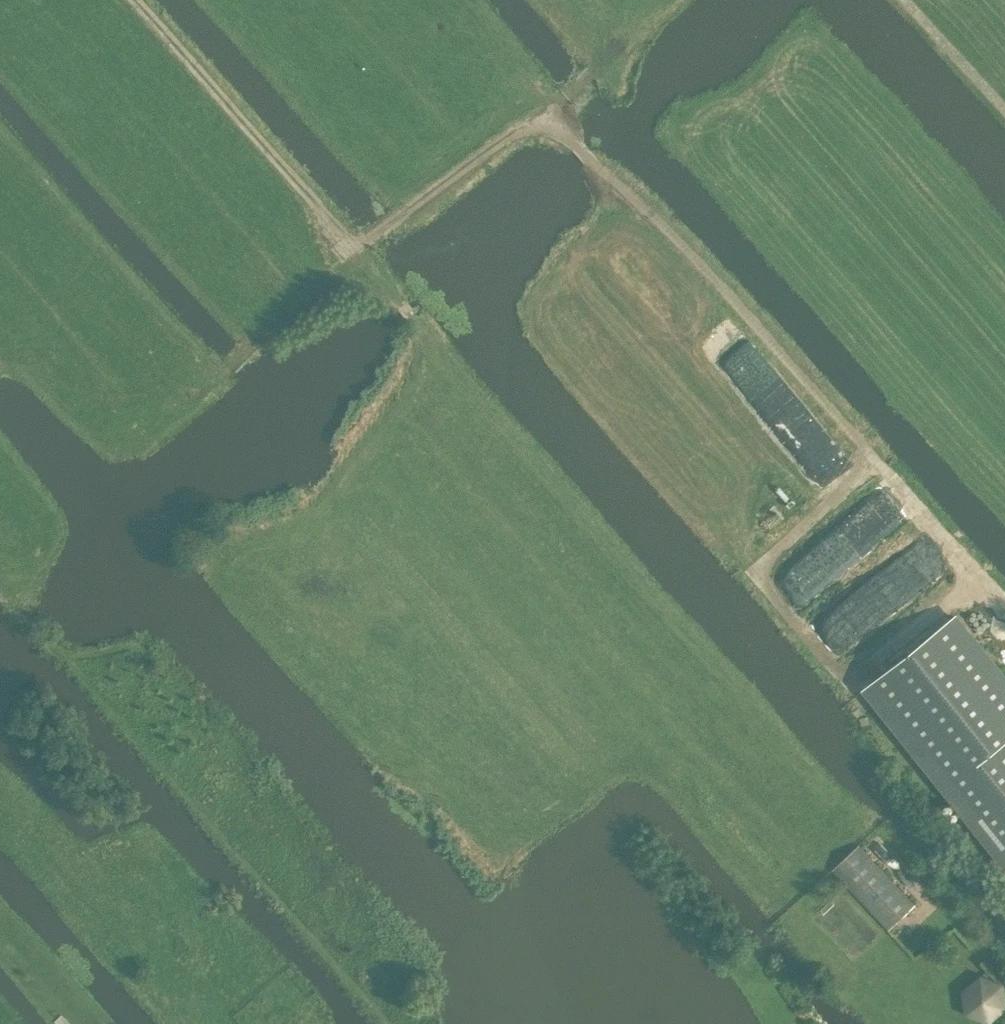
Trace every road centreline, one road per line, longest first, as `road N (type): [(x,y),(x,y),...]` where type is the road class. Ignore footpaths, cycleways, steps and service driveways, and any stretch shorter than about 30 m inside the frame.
road 1 (track): [(627,194),(543,122),(356,249),(135,0)]

